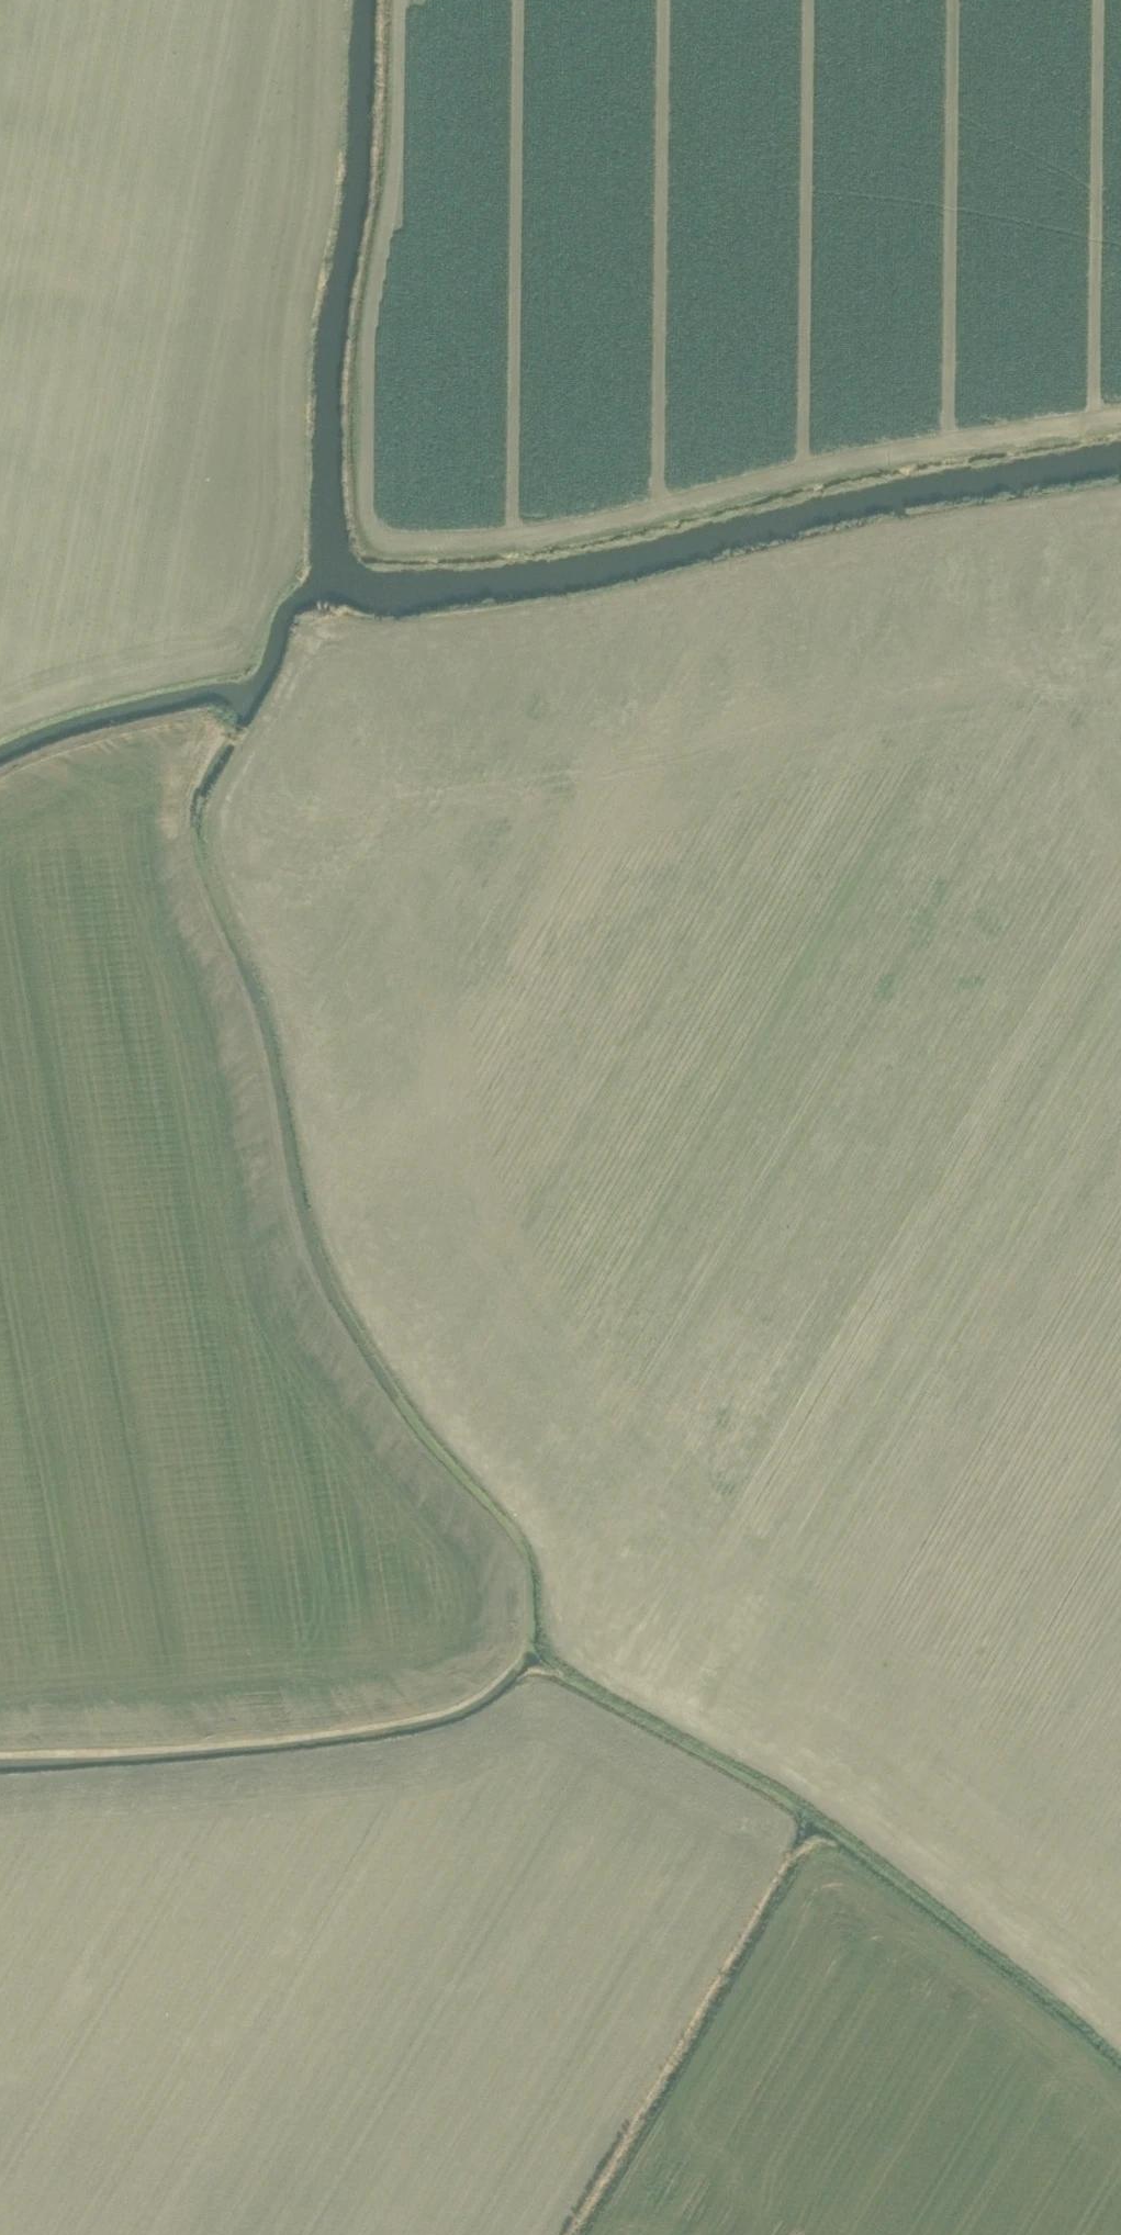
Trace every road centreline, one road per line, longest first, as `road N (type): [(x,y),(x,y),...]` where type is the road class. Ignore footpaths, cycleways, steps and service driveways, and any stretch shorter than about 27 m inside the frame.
road 1 (track): [(1120,2037),(897,1849),(751,1754),(599,1674),(573,1641),(562,1606)]

